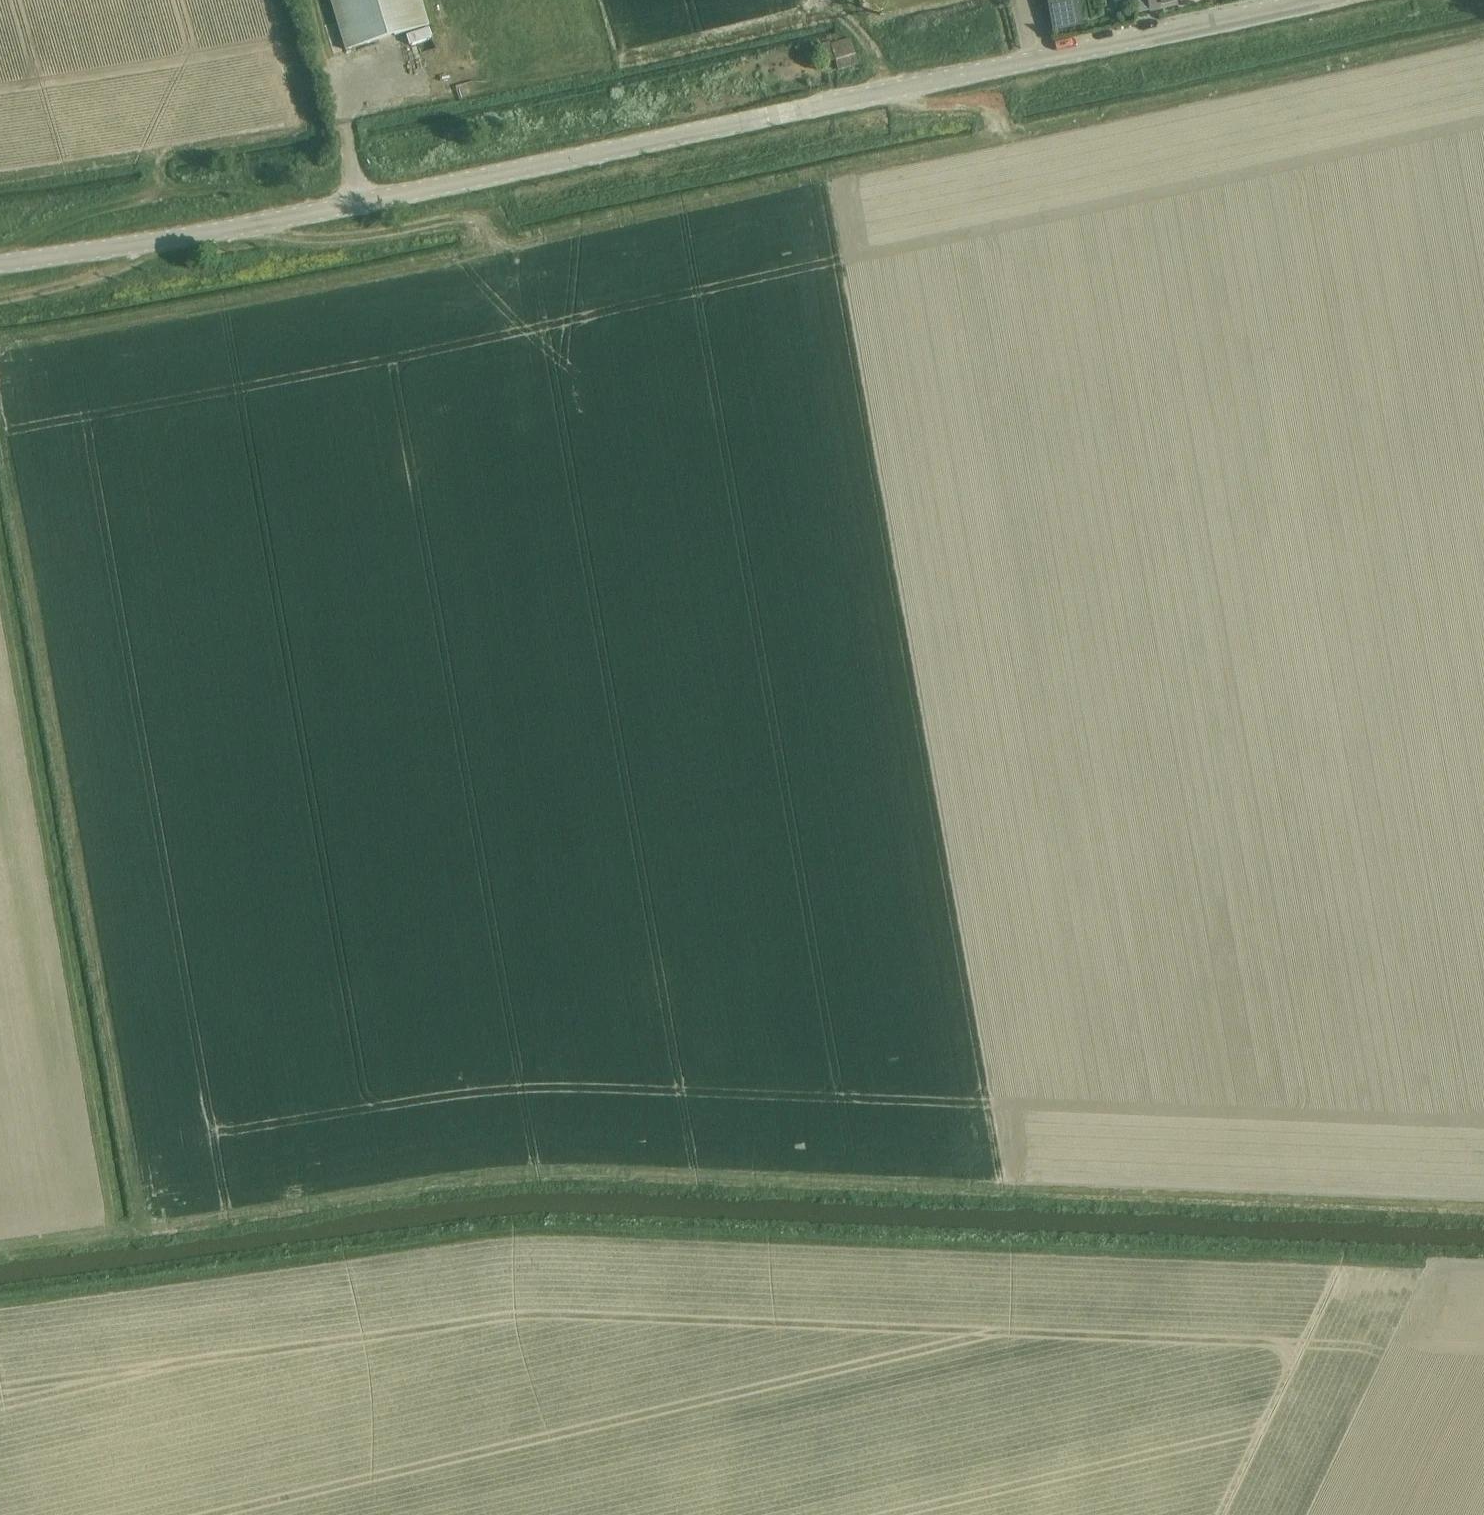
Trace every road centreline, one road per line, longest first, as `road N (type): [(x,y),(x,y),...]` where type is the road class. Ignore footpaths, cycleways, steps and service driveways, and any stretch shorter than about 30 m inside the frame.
road 1 (unclassified): [(0,263),(459,183),(1311,0)]

